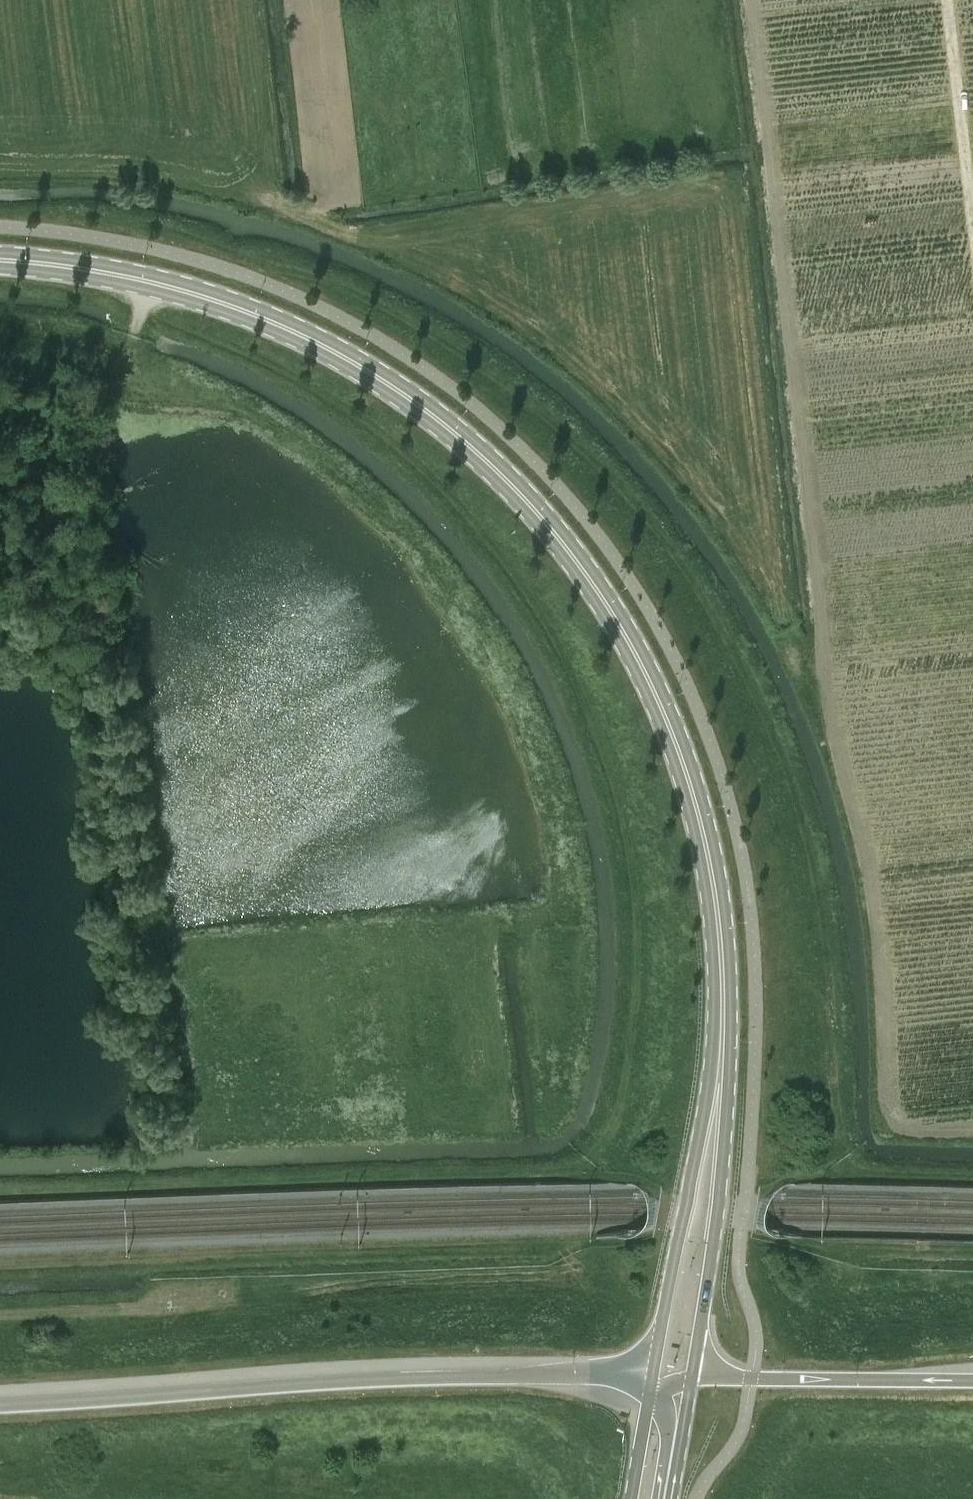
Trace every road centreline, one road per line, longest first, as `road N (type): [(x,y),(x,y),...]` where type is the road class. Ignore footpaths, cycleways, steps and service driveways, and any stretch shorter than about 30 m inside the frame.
road 1 (tertiary): [(0,261),(146,282),(254,316),(351,362),(457,434),(548,518),(668,714),(719,895),(725,1025)]
road 2 (motorway): [(652,1379),(411,1380),(165,1400),(0,1402)]
road 3 (tertiary): [(725,1025),(652,1379)]
road 4 (tertiary): [(692,1379),(725,1170),(725,1025)]
road 5 (motorway): [(972,1382),(692,1379)]
road 6 (tertiary): [(671,1498),(692,1379)]
road 7 (tertiary): [(652,1379),(634,1498)]

